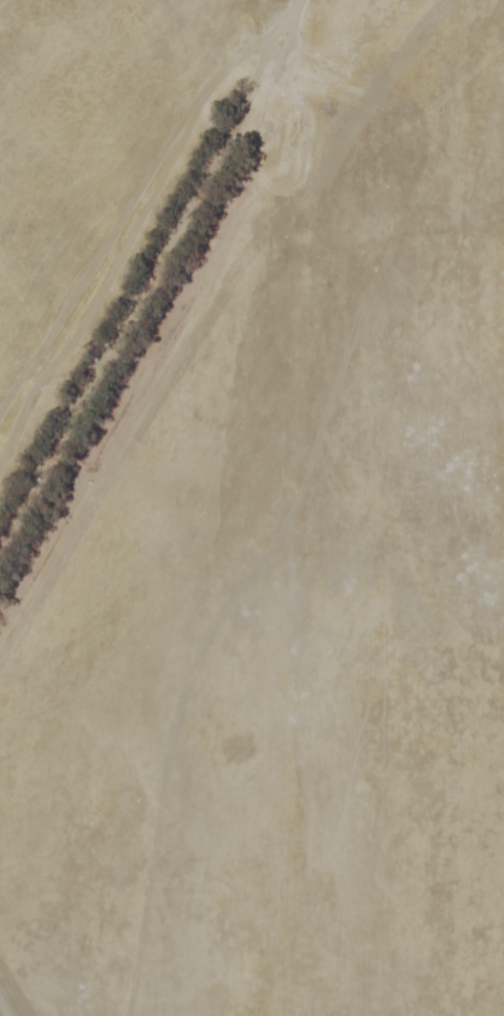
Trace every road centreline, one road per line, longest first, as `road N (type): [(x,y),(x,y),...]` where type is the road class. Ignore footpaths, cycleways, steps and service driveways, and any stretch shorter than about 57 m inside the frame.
road 1 (residential): [(0,550),(273,76),(301,0)]

